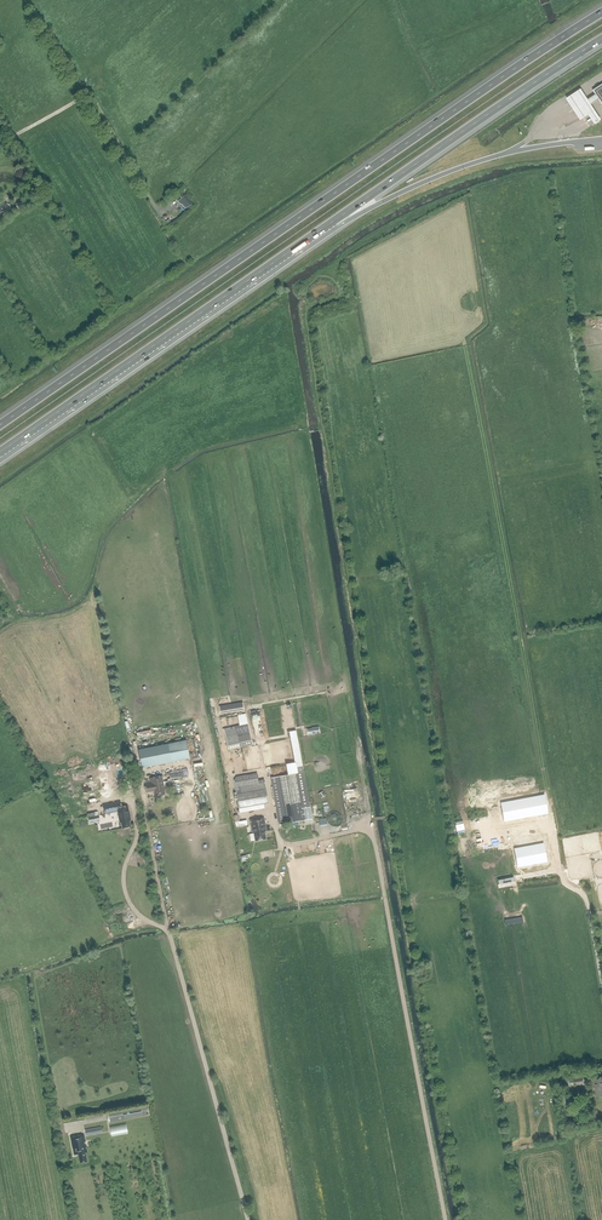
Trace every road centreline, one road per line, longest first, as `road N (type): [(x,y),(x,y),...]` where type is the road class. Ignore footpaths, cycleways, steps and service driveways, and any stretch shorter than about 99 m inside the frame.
road 1 (motorway): [(601,12),(0,424)]
road 2 (track): [(144,807),(167,928),(254,1219)]
road 3 (motorway): [(0,452),(330,224)]
road 4 (motorway): [(330,224),(601,39)]
road 5 (motorway): [(330,224),(498,156)]

